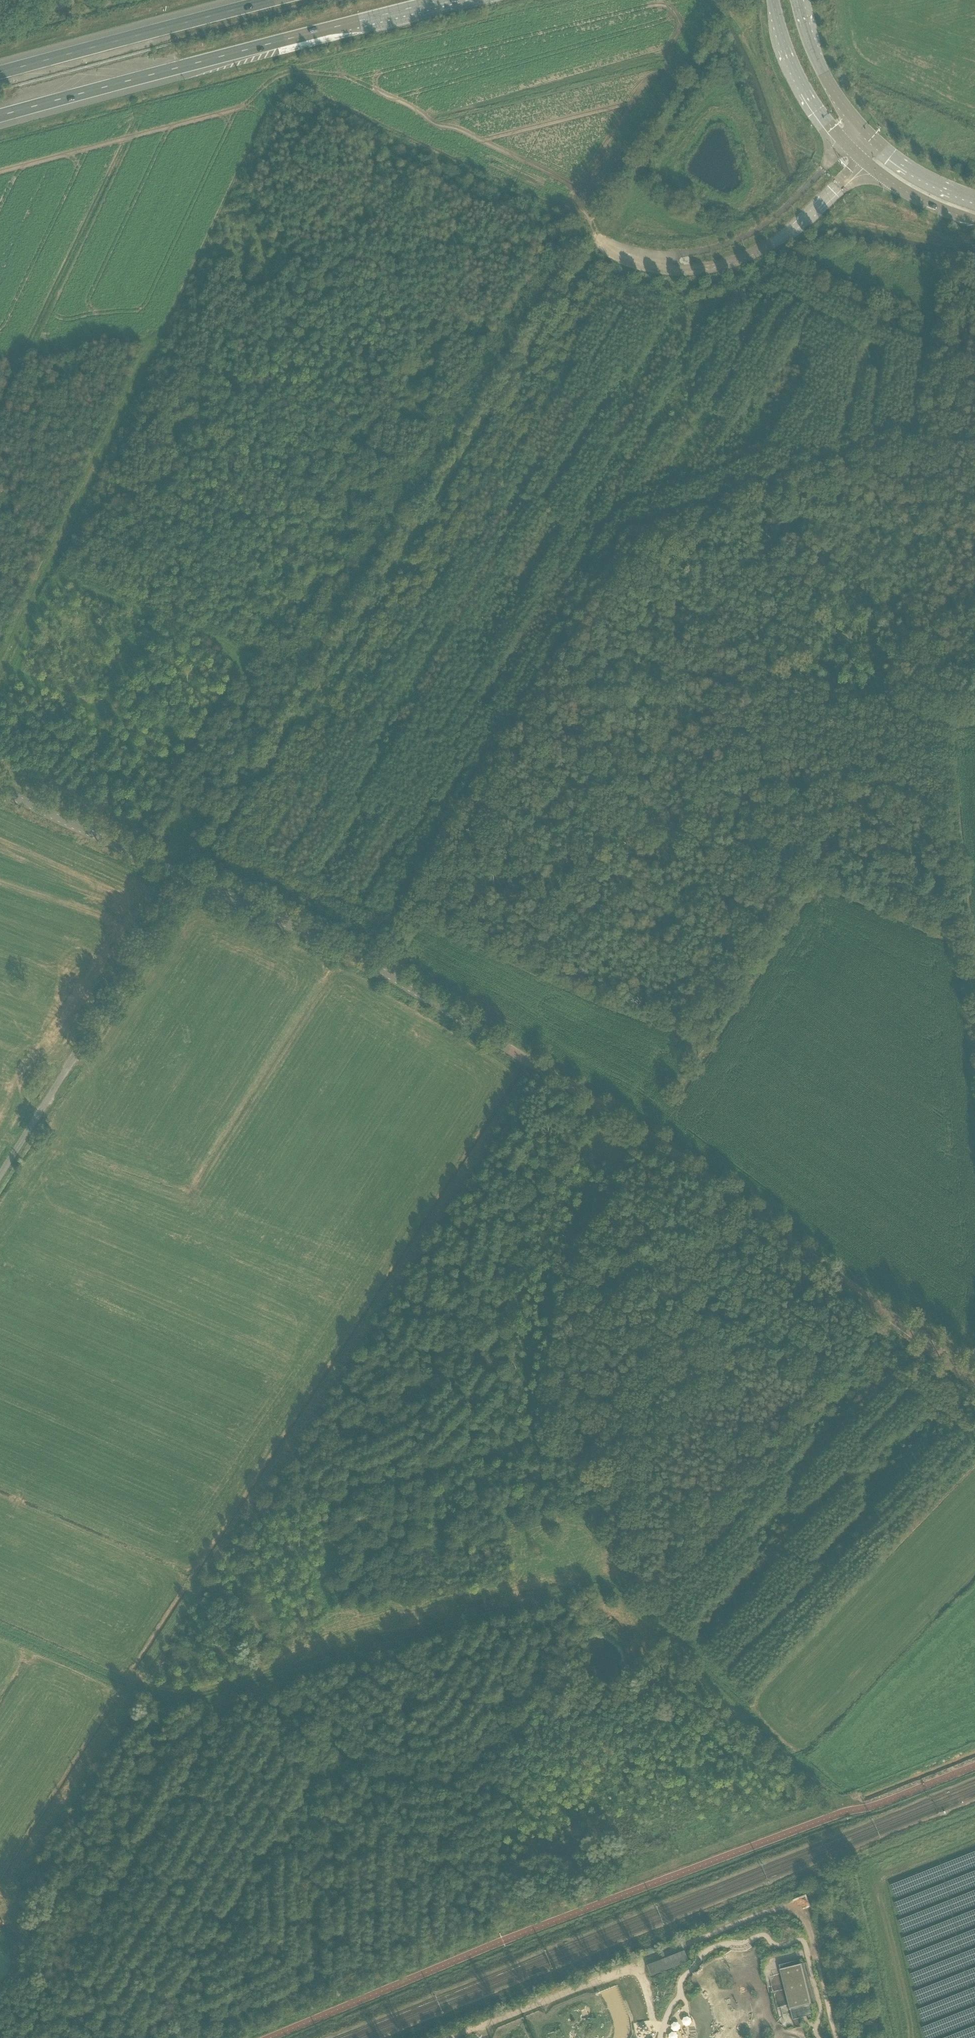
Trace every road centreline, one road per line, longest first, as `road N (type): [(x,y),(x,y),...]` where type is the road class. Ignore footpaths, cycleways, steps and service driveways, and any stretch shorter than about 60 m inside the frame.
road 1 (track): [(189,879),(718,47)]
road 2 (unclassified): [(974,1381),(692,1171),(526,1064),(404,987),(189,879)]
road 3 (track): [(280,1663),(523,1584),(515,1546),(554,1530),(508,1401),(507,1307),(526,1212),(598,1134)]
road 4 (track): [(507,1307),(464,1327),(436,1372),(388,1414),(320,1443),(293,1465),(251,1516),(244,1594),(256,1632),(253,1653),(262,1665),(280,1663),(287,1693)]
road 5 (track): [(284,1681),(229,1698),(158,1748),(64,1891),(57,1929),(37,1937),(37,1983),(86,2018)]
road 6 (motorway): [(0,117),(442,0)]
road 7 (unclassified): [(189,879),(0,1175)]
road 8 (track): [(0,667),(151,352)]
road 9 (motorway): [(274,0),(0,72)]
road 10 (unclassified): [(652,261),(686,270),(740,262),(870,166)]
road 11 (unclassified): [(848,148),(774,218),(735,241),(652,261)]
road 12 (unclassified): [(189,879),(0,790)]
road 13 (tertiary): [(774,0),(803,83),(848,148)]
road 14 (tertiary): [(873,140),(826,75),(802,0)]

